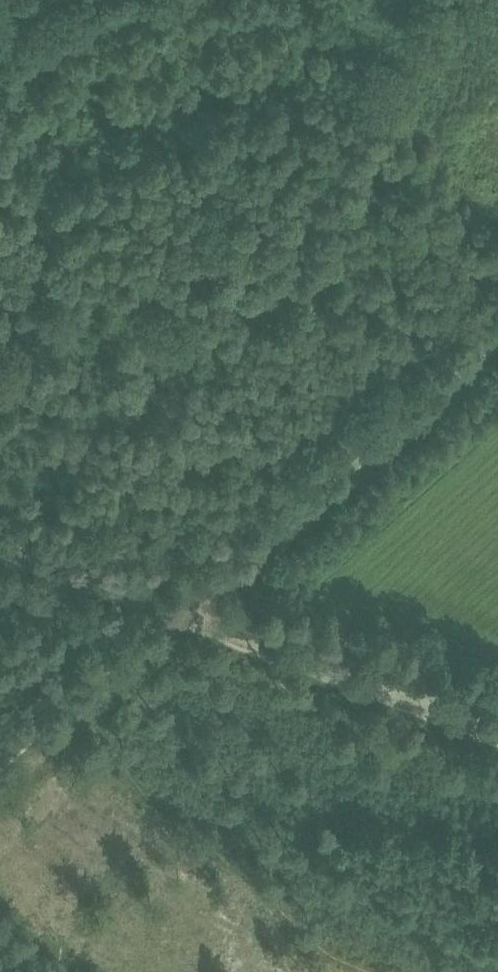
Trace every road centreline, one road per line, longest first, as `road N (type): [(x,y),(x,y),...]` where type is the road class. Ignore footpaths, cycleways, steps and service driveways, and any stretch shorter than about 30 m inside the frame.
road 1 (track): [(497,341),(188,615)]
road 2 (track): [(497,733),(188,615)]
road 3 (track): [(188,615),(0,784)]
road 4 (track): [(188,615),(0,545)]

